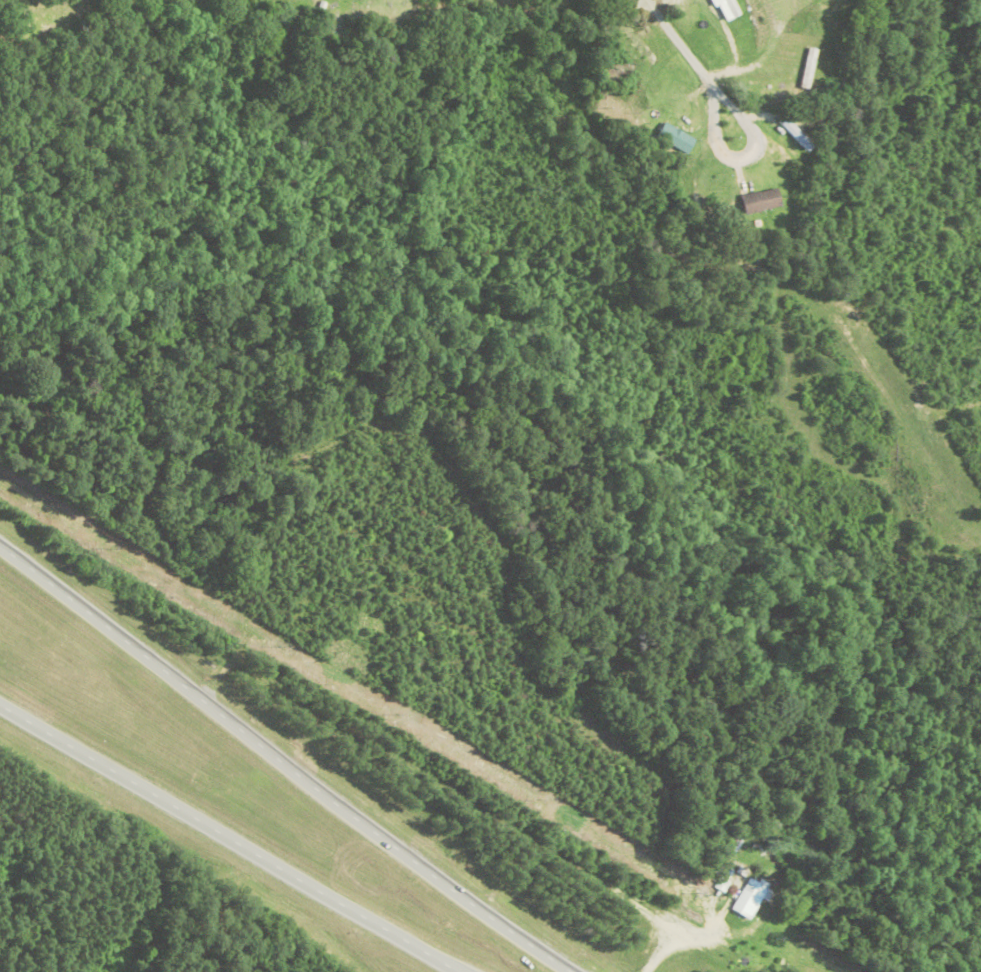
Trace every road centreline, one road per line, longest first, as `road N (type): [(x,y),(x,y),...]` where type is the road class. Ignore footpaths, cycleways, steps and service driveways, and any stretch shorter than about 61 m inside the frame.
road 1 (trunk): [(569,971),(0,548)]
road 2 (trunk): [(0,706),(454,971)]
road 3 (residential): [(649,0),(713,90),(736,141)]

